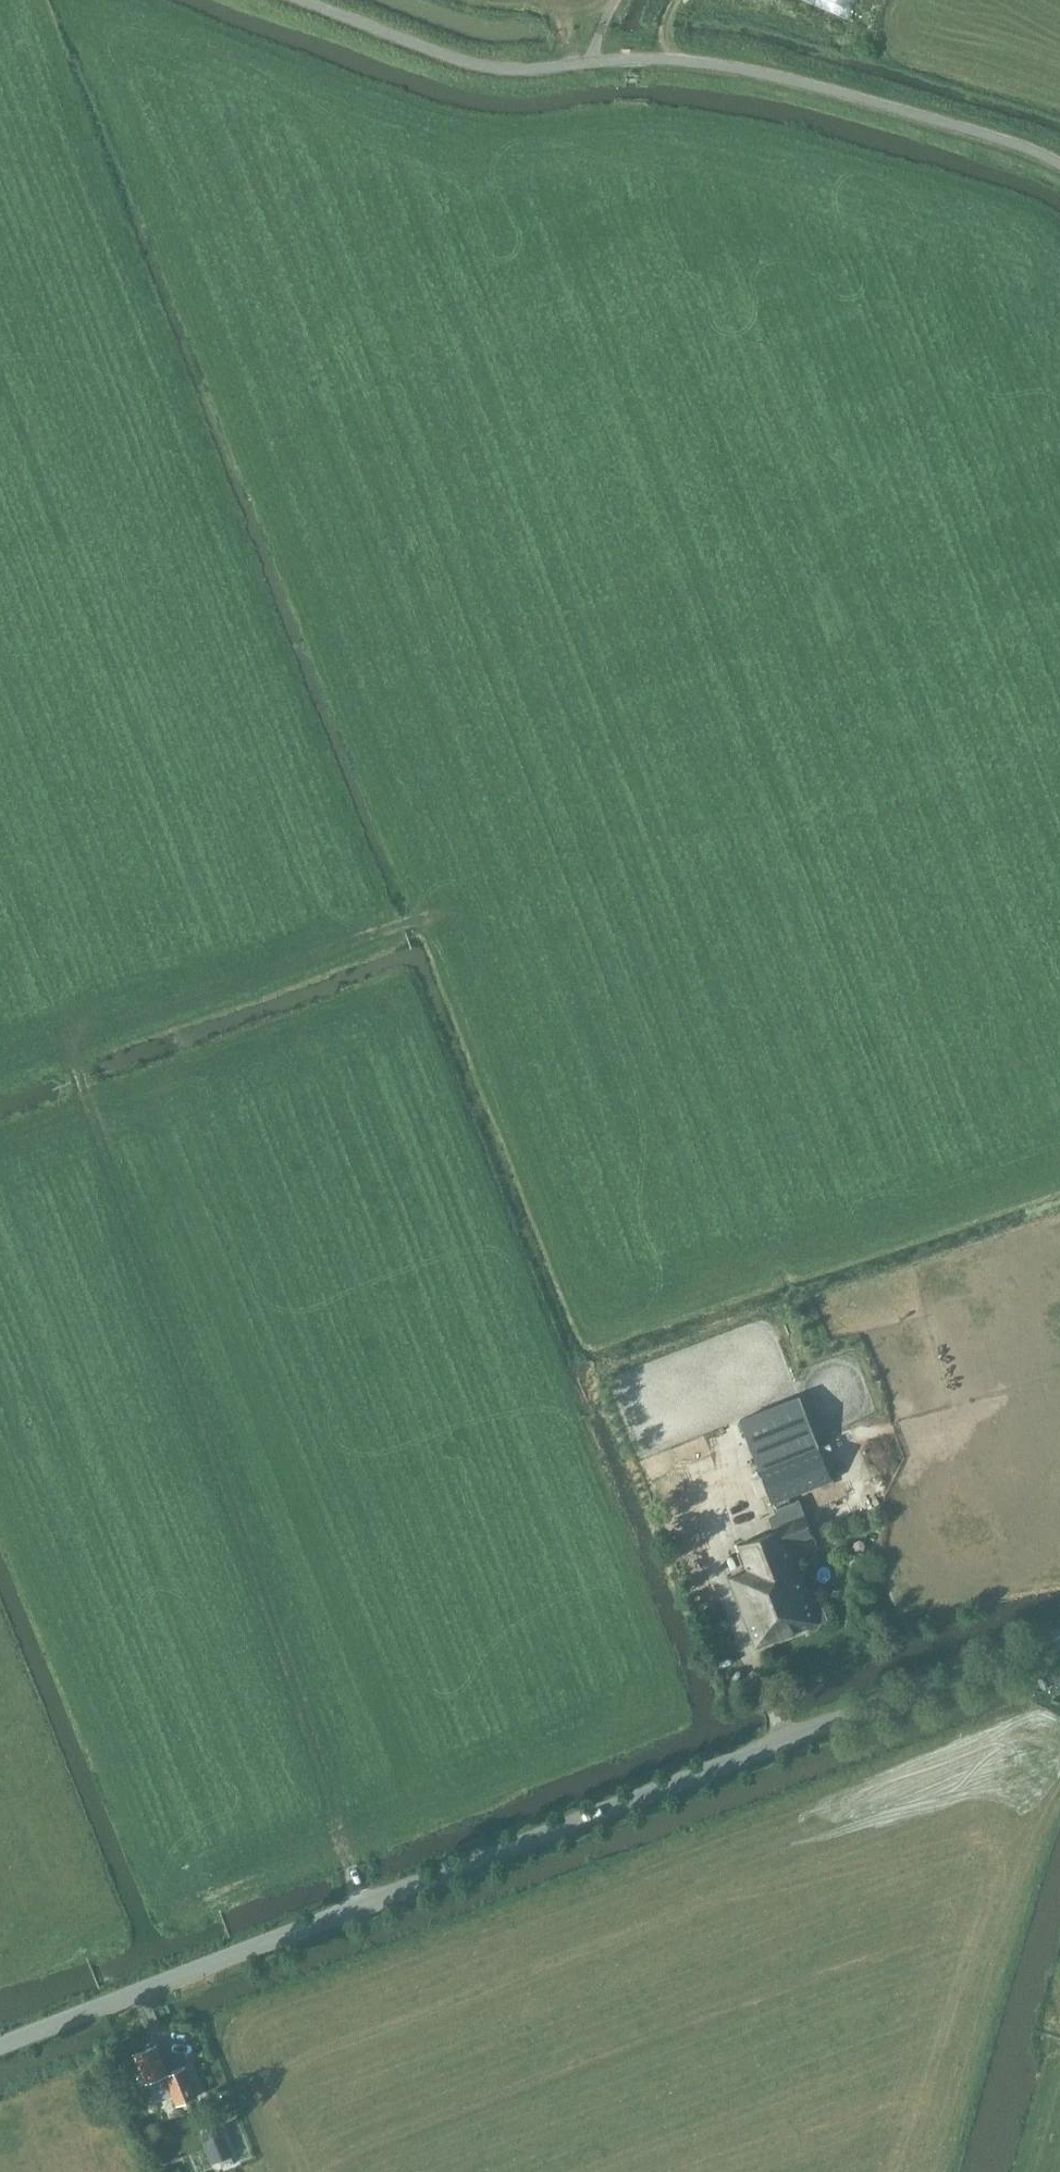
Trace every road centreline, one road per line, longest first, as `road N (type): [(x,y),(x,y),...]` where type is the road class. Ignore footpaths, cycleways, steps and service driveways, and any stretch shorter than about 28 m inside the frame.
road 1 (tertiary): [(0,2046),(1059,1639)]
road 2 (track): [(942,2171),(1003,1955),(1059,1799)]

